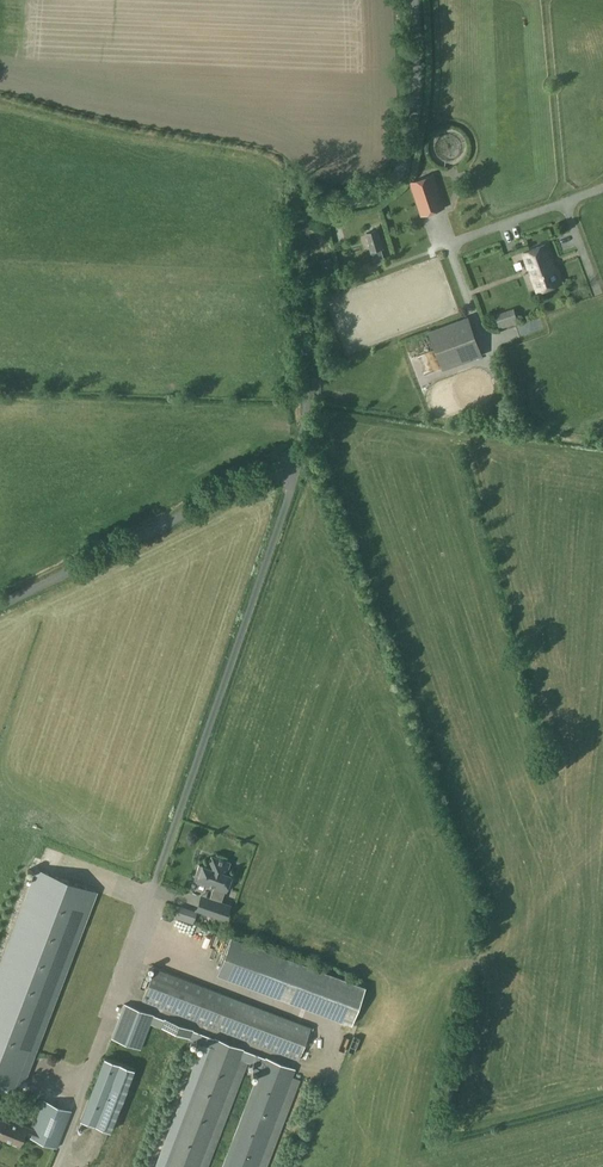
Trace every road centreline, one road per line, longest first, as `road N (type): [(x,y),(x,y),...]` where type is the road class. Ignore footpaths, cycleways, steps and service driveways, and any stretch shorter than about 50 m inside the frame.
road 1 (unclassified): [(0,603),(292,458),(305,429),(291,249),(307,219),(384,187),(403,153),(409,0)]

